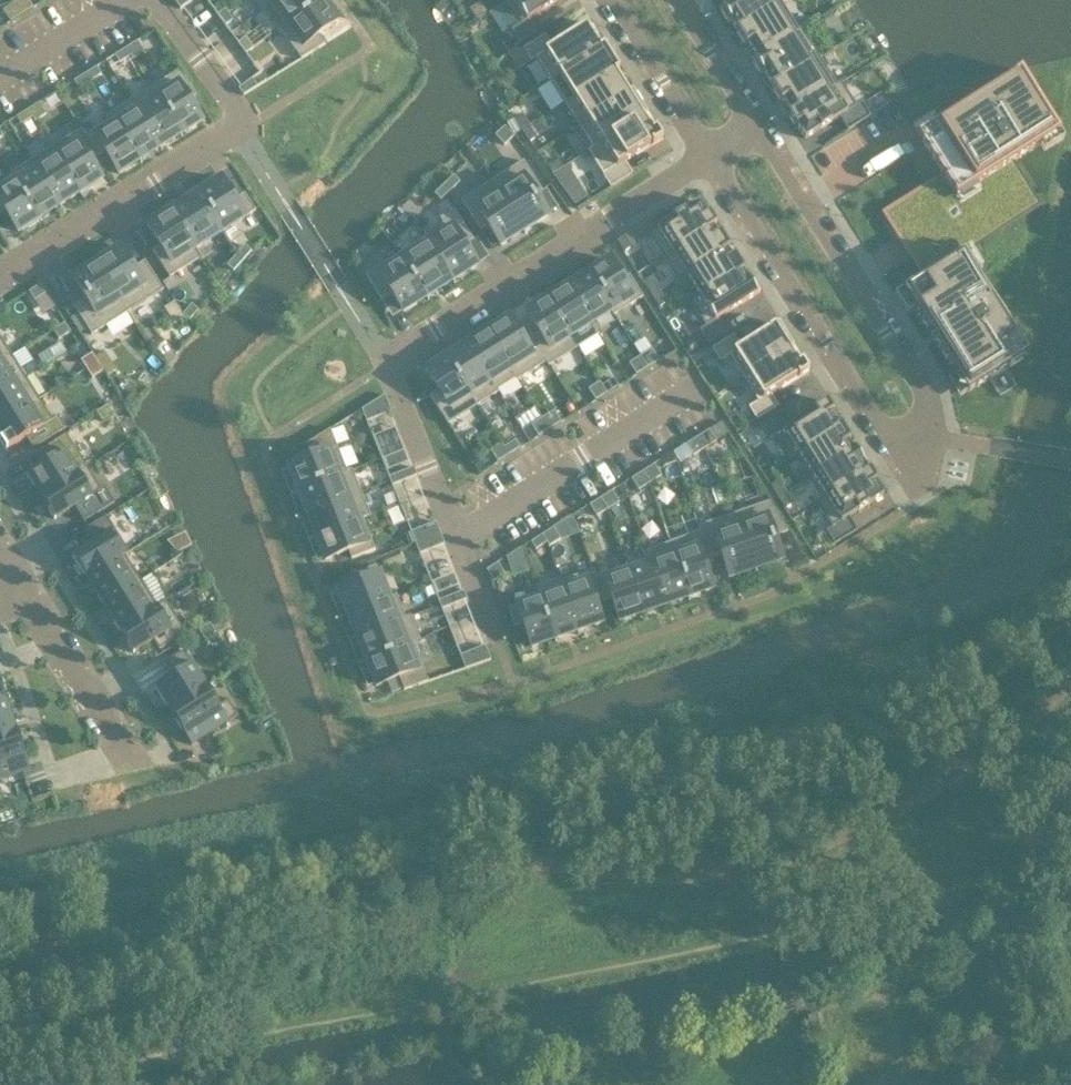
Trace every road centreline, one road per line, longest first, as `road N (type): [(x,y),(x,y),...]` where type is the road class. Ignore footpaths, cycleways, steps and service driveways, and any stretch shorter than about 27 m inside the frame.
road 1 (residential): [(709,154),(876,416),(896,428),(916,426),(918,388),(758,123)]
road 2 (residential): [(454,539),(385,355),(709,154)]
road 3 (residential): [(0,282),(241,130),(239,114),(156,0)]
road 4 (residential): [(27,594),(134,767)]
road 5 (residential): [(612,0),(709,154)]
road 6 (residential): [(758,123),(677,0)]

